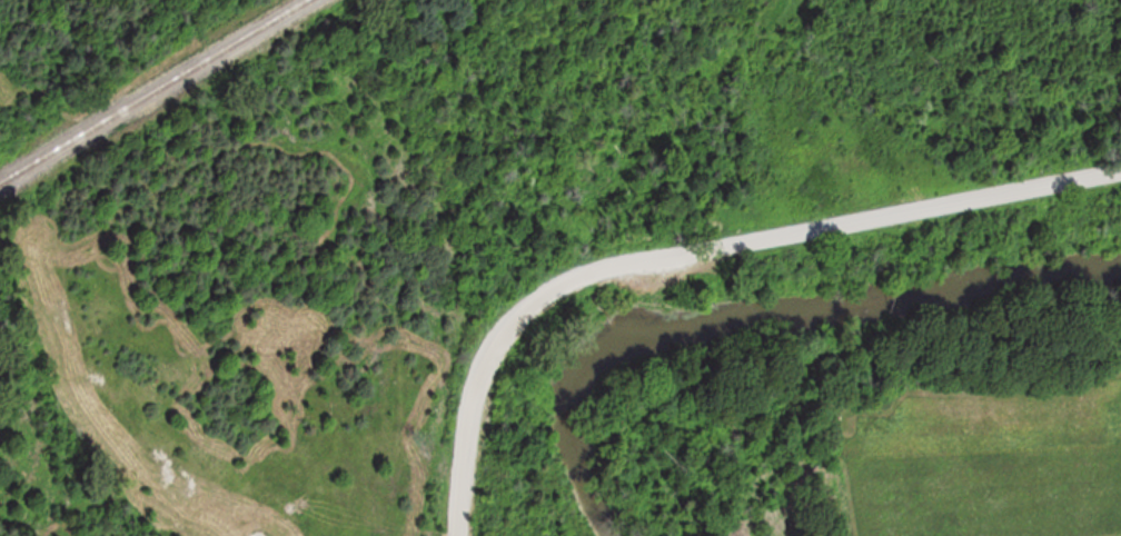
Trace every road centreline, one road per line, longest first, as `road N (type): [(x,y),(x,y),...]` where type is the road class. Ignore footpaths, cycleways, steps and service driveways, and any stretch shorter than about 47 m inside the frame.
road 1 (residential): [(454,535),(486,357),(517,314),(558,285),(1120,168)]

